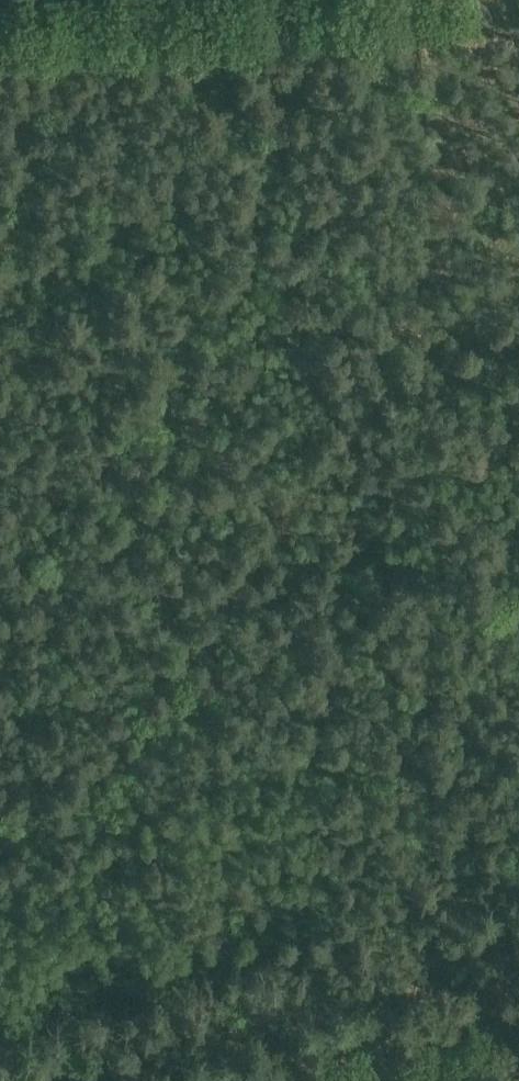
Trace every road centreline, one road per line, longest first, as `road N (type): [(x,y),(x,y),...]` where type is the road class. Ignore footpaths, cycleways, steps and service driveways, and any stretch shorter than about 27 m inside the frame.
road 1 (track): [(18,1080),(276,1014),(332,1025),(487,1080)]

